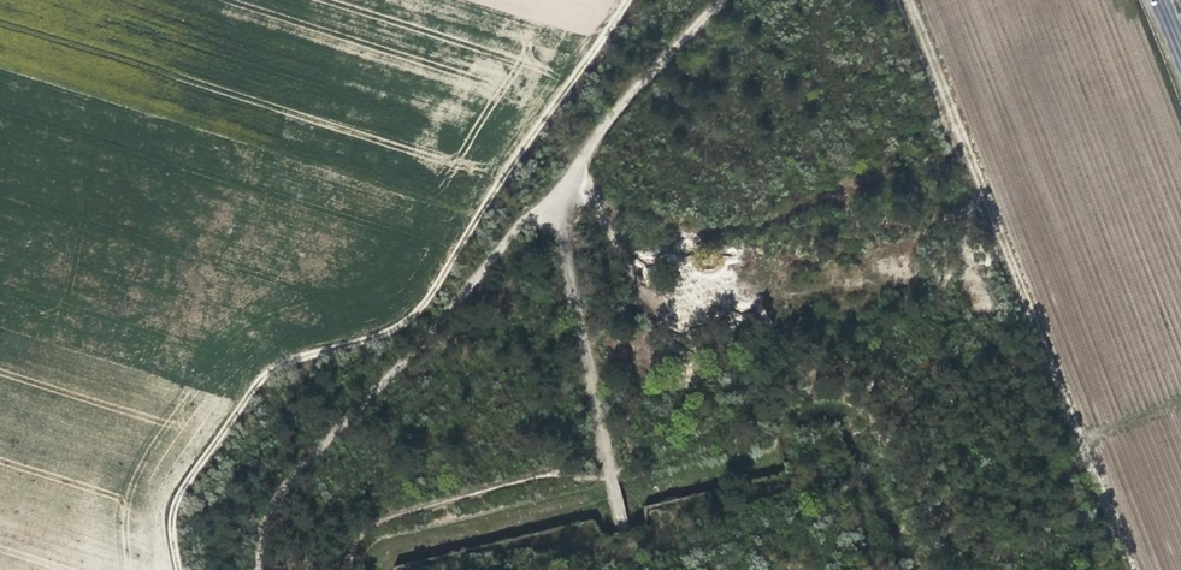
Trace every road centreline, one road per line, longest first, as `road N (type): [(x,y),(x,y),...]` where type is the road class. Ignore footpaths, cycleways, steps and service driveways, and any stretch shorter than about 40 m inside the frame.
road 1 (track): [(178,569),(173,512),(253,389),(276,369),(395,331),(422,309),(631,0)]
road 2 (track): [(723,0),(620,105),(473,286),(295,470),(262,569)]
road 3 (track): [(1130,569),(908,0)]
road 4 (track): [(622,532),(549,199)]
road 5 (track): [(610,476),(533,475),(364,517),(348,569)]

